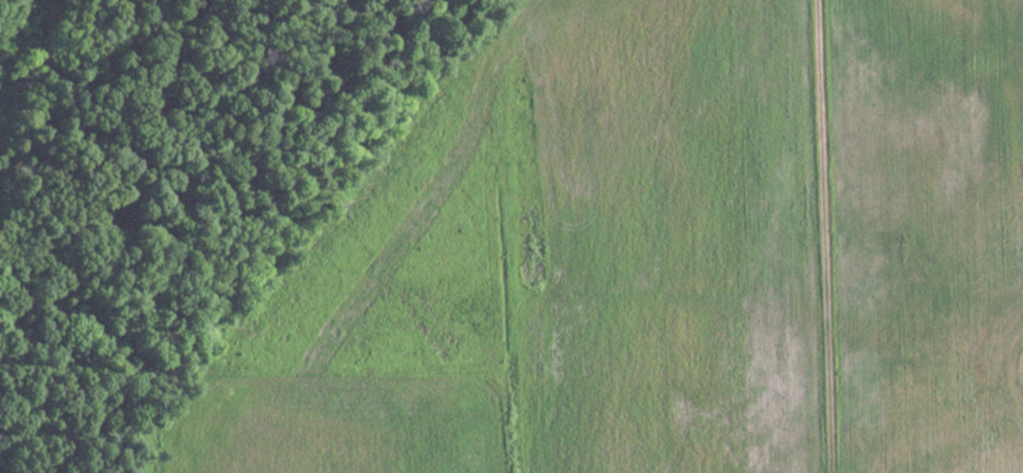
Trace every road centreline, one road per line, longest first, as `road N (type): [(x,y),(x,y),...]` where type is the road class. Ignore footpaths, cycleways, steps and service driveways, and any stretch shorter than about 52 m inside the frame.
road 1 (track): [(830,472),(820,0)]

